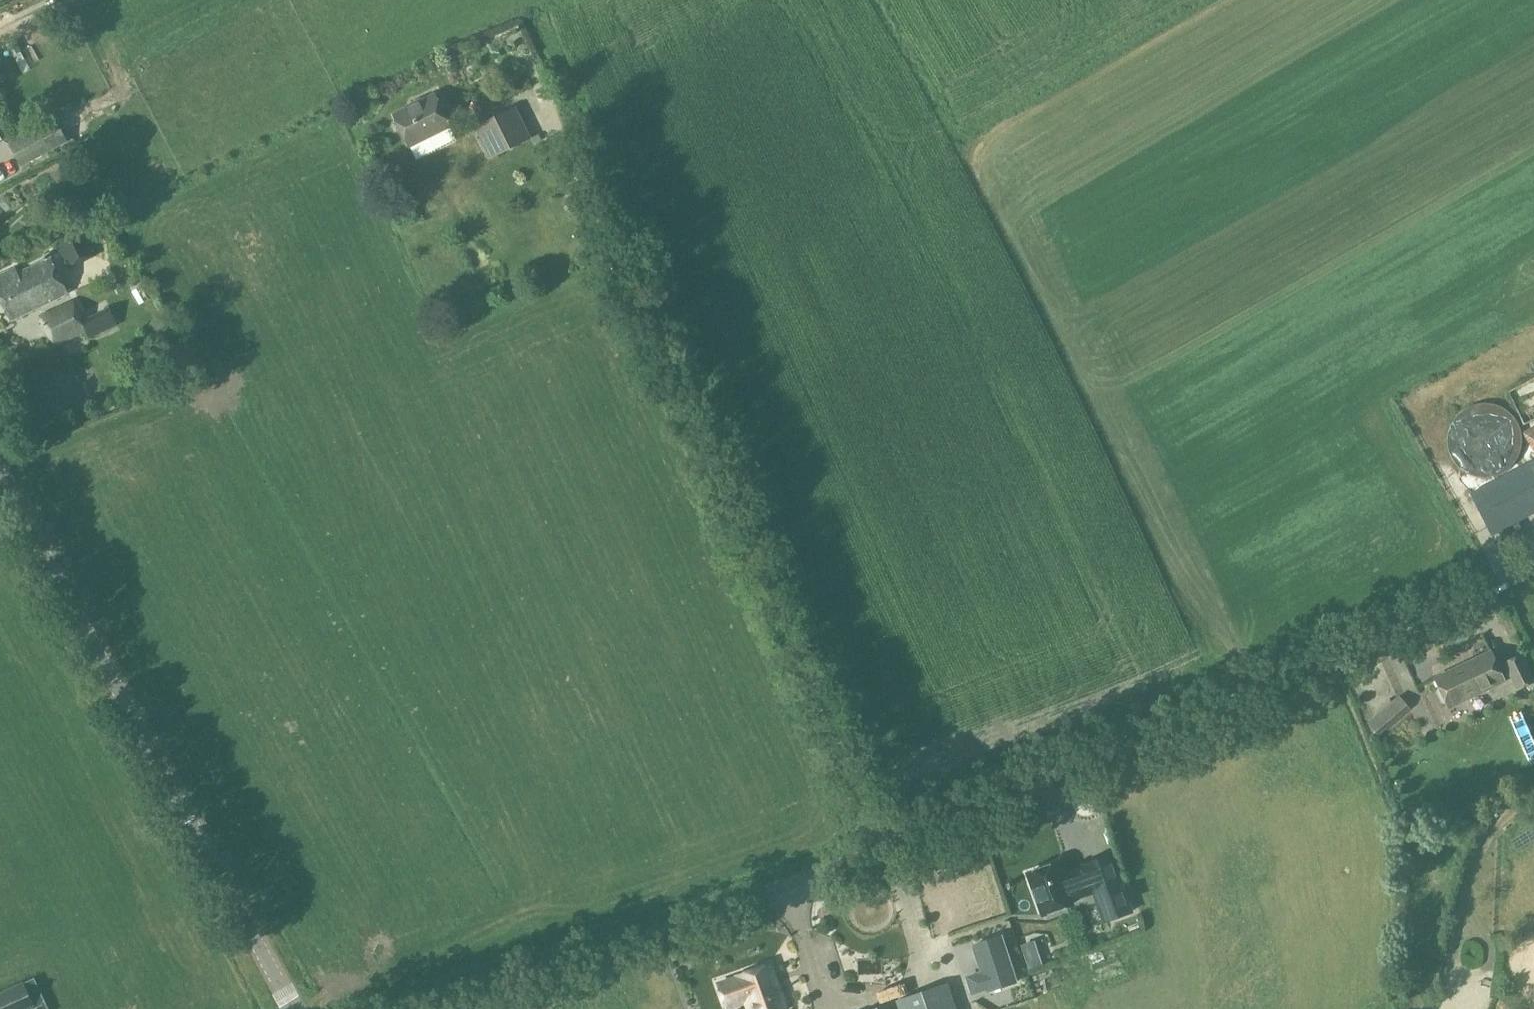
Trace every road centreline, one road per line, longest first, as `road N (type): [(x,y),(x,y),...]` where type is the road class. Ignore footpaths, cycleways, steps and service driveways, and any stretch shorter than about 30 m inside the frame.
road 1 (unclassified): [(418,1008),(981,817),(1533,573)]
road 2 (tertiary): [(292,1008),(0,469)]

